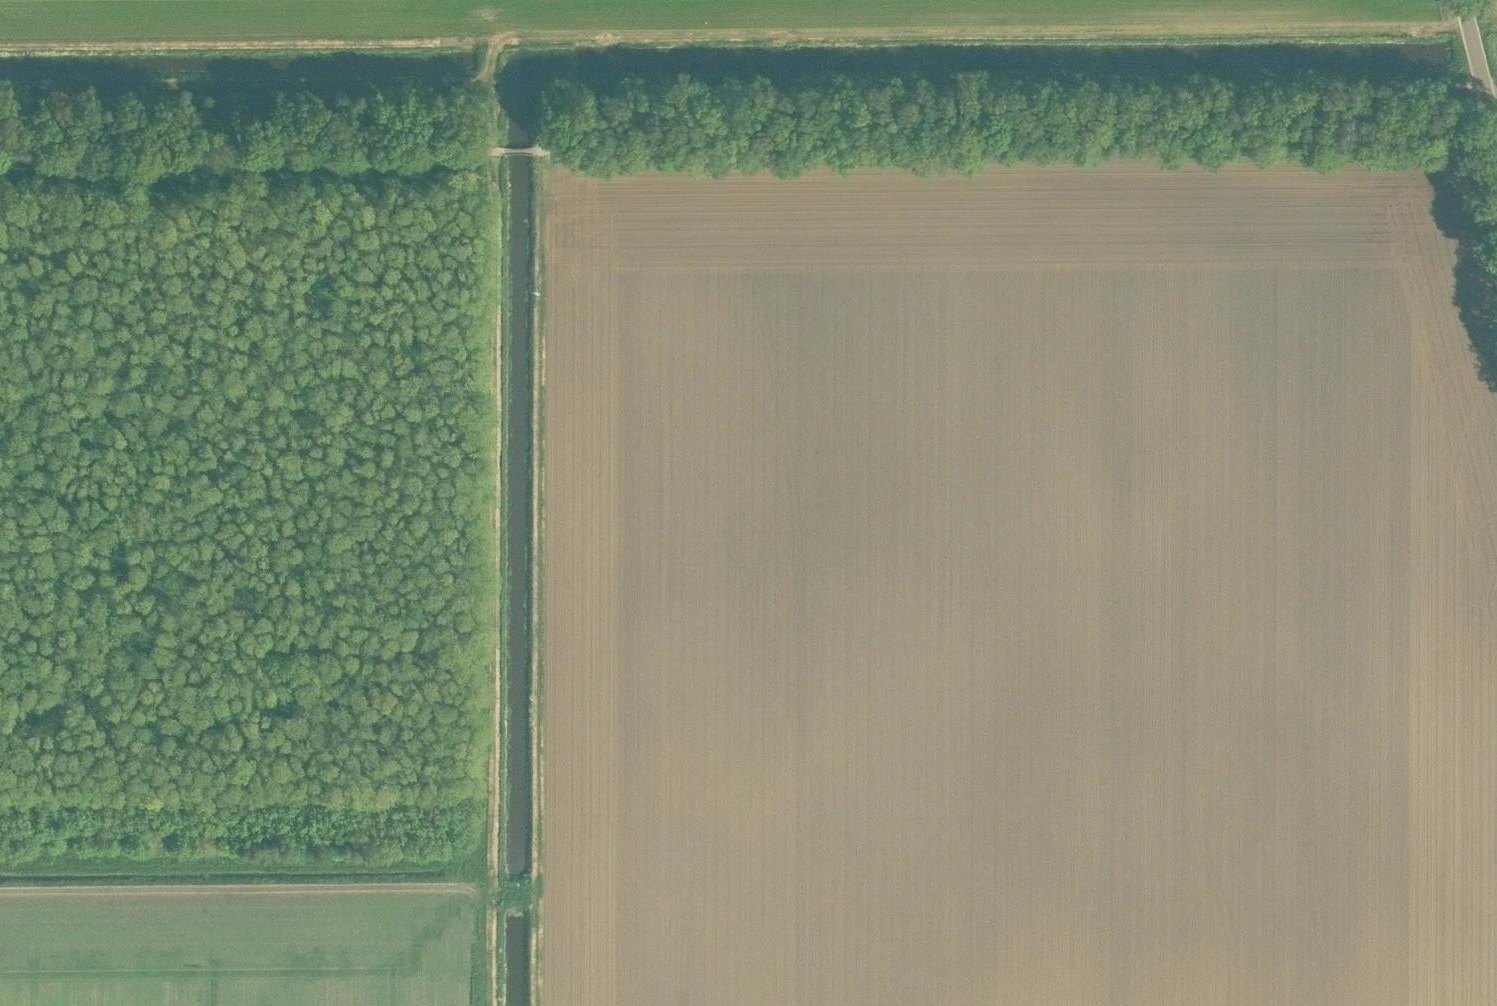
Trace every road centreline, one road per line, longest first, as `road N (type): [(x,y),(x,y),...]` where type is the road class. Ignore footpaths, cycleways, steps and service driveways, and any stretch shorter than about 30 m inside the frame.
road 1 (unclassified): [(1496,134),(1464,0)]

